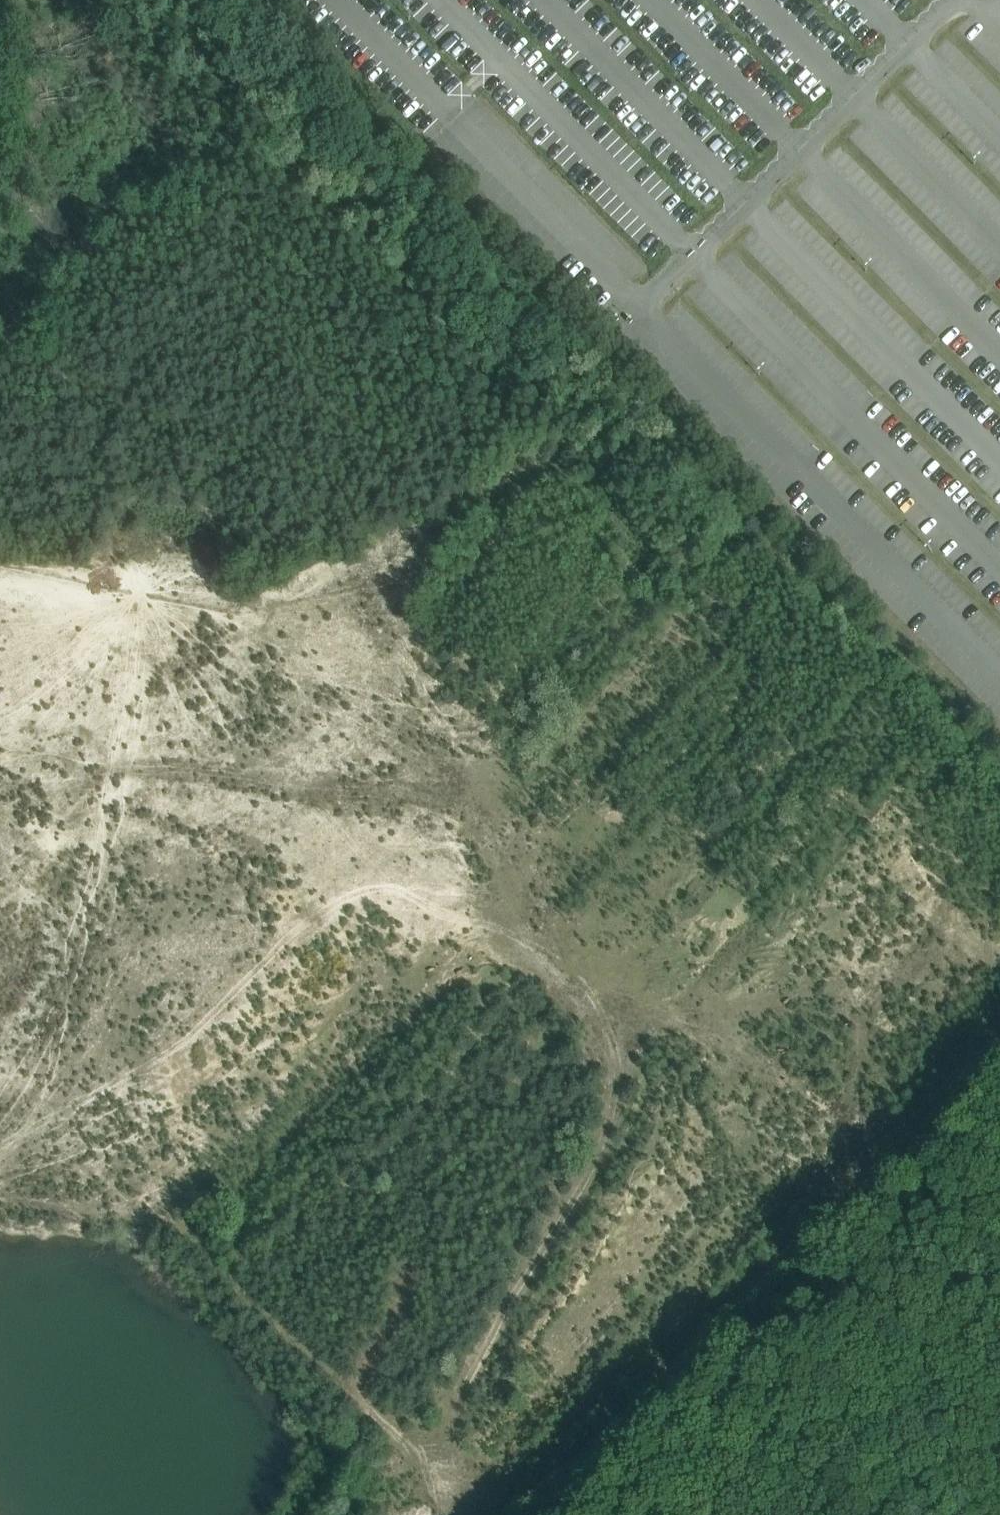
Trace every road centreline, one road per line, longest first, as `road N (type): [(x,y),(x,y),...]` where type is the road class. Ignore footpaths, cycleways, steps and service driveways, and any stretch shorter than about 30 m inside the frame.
road 1 (track): [(445,1514),(463,1404),(621,1118),(618,1059),(572,991),(288,837),(0,776)]

